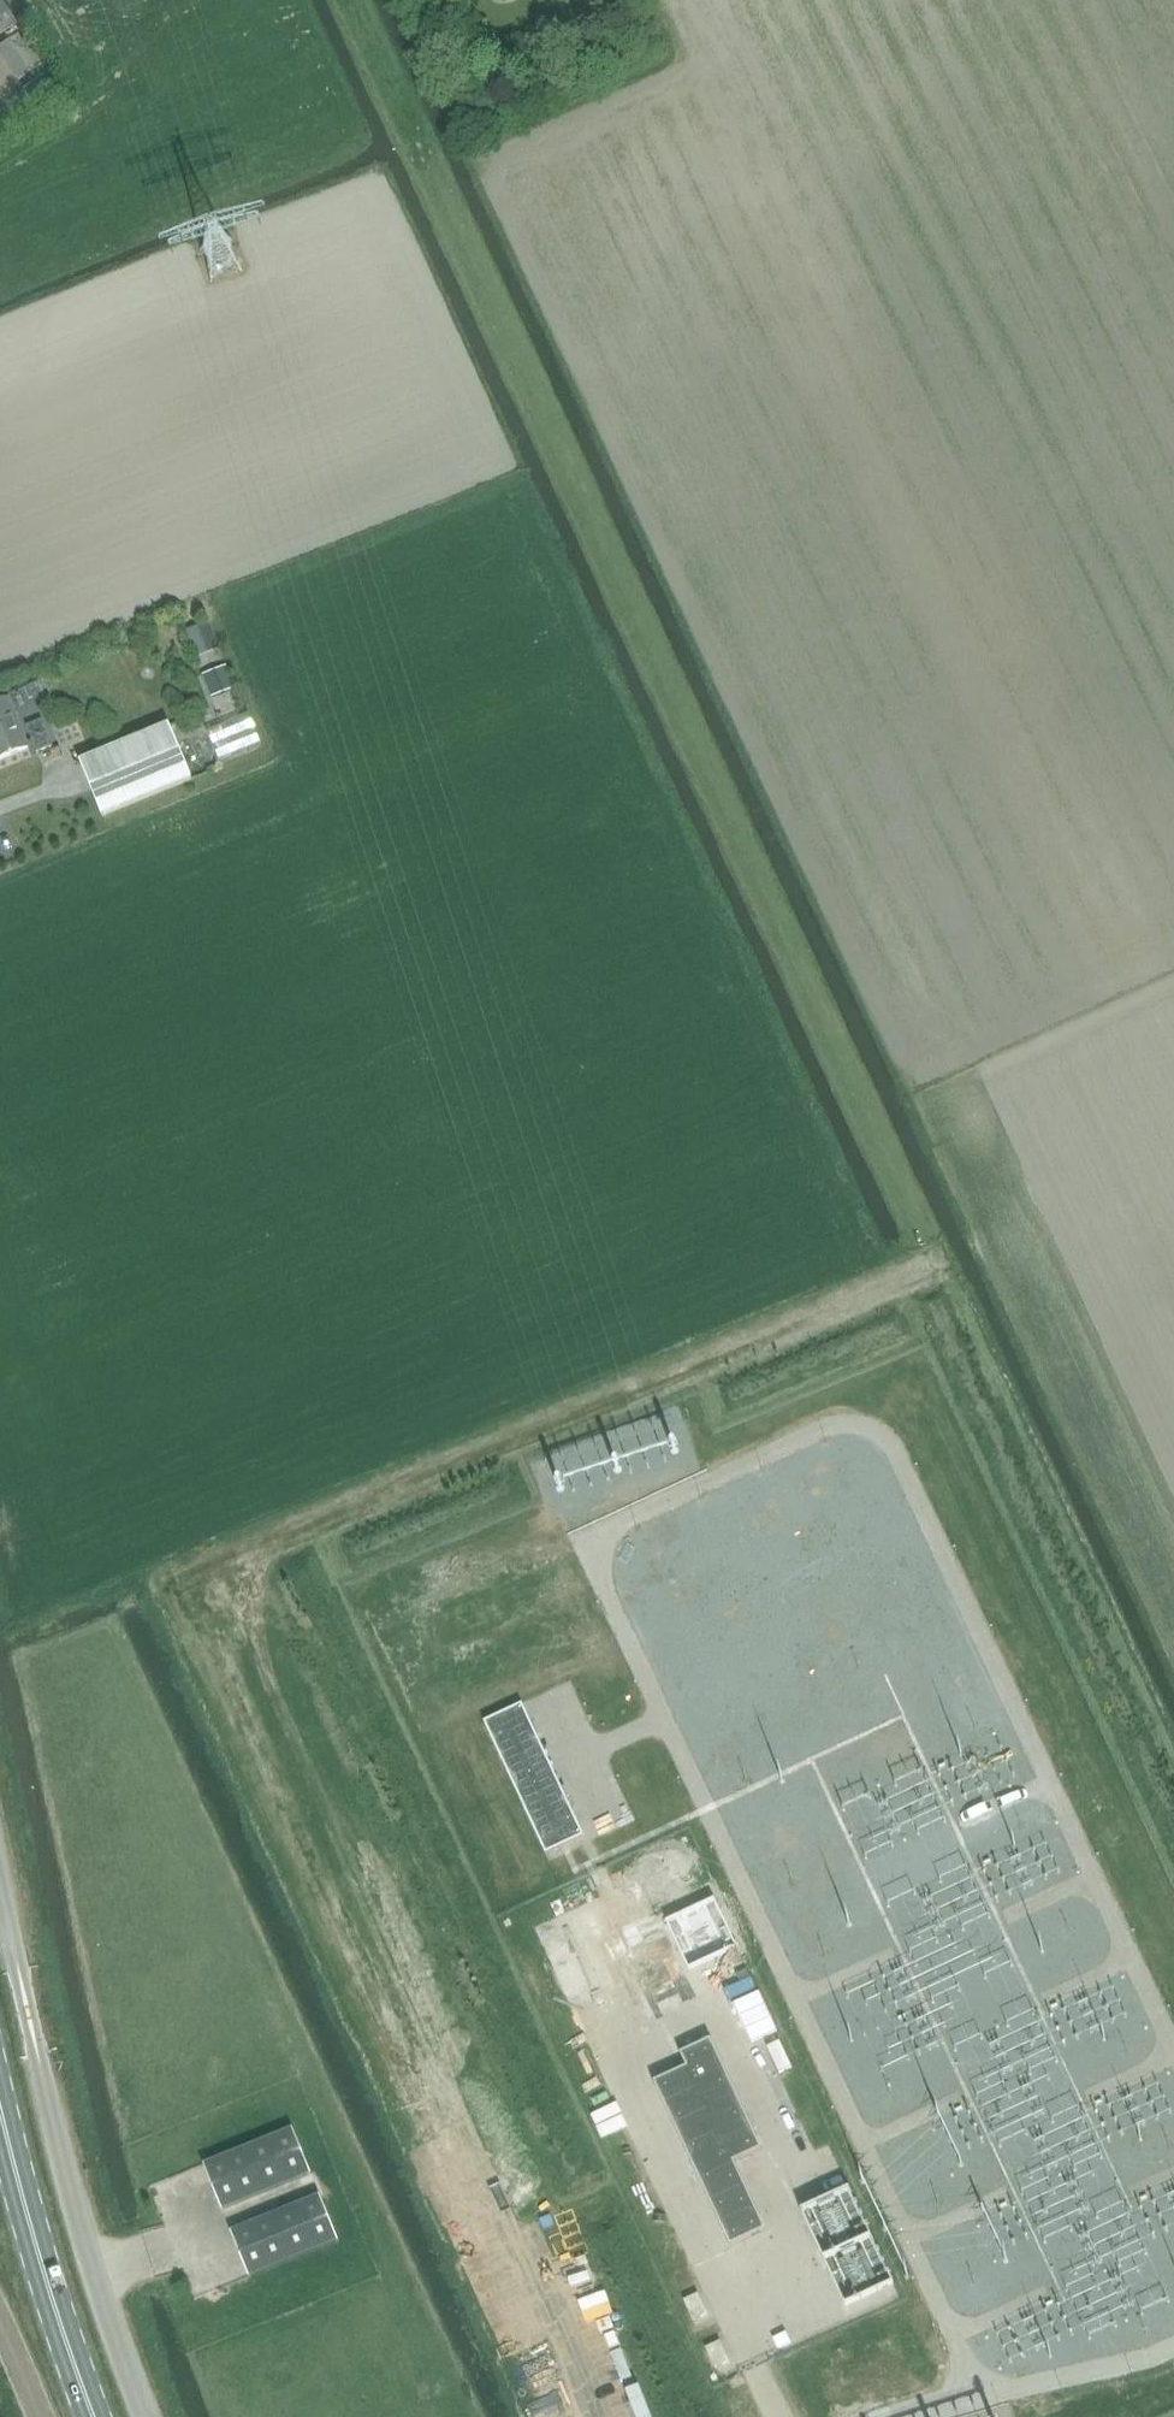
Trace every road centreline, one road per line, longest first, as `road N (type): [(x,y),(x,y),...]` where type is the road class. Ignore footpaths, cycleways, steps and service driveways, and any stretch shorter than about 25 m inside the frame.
road 1 (unclassified): [(148,2416),(56,2133),(0,1892)]
road 2 (primary): [(95,2416),(0,2110)]

